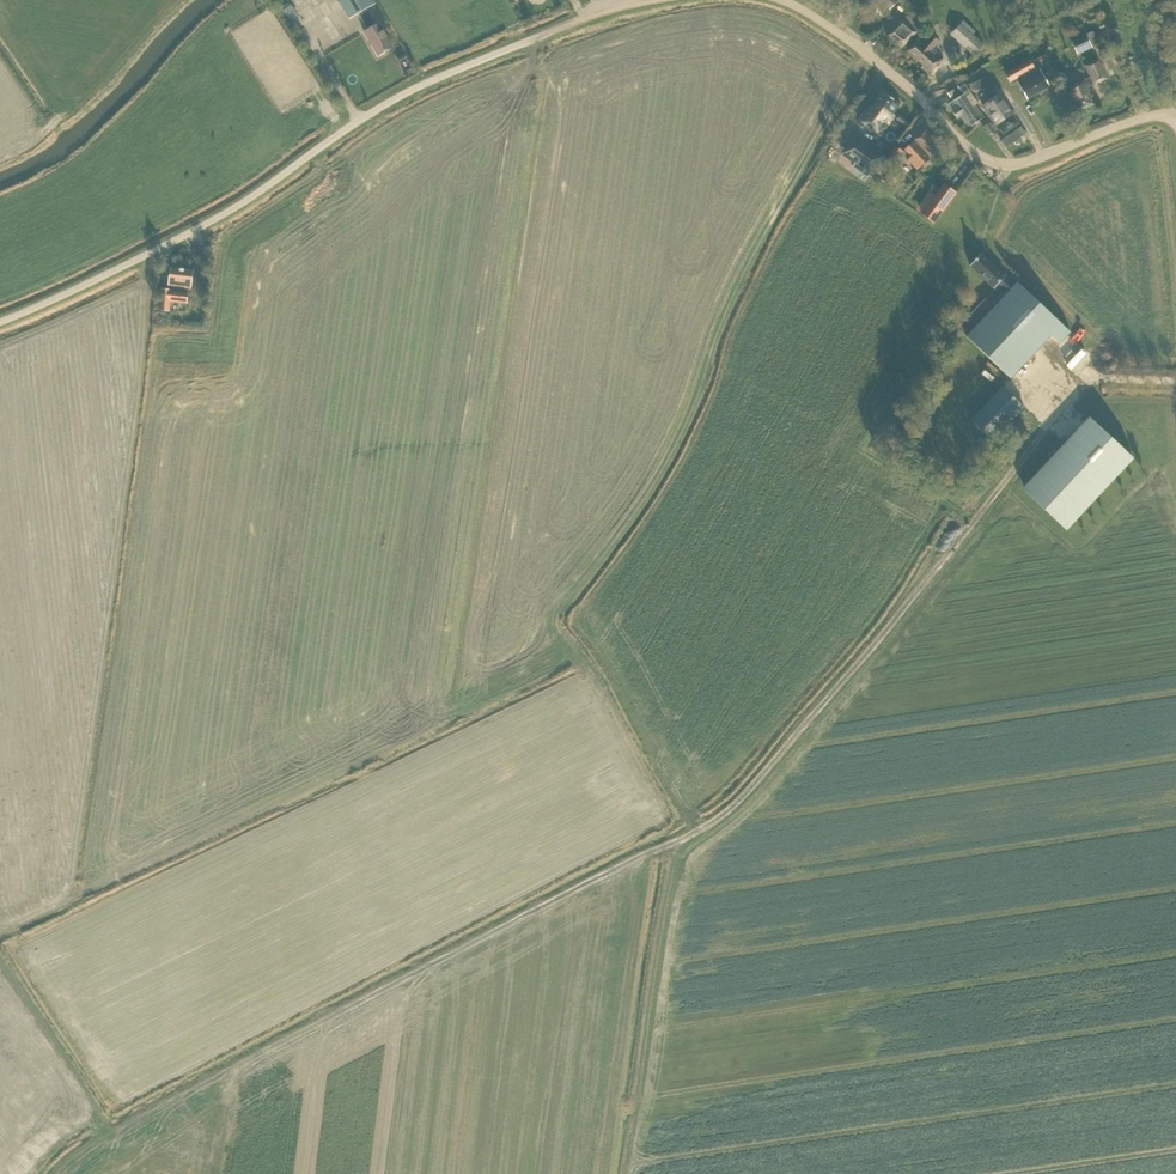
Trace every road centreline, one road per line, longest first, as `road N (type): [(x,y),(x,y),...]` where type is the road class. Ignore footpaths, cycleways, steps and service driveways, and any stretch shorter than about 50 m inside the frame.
road 1 (unclassified): [(0,321),(223,215),(425,84),(647,0)]
road 2 (unclassified): [(782,0),(849,42),(978,154),(999,163),(1032,161),(1175,112)]

